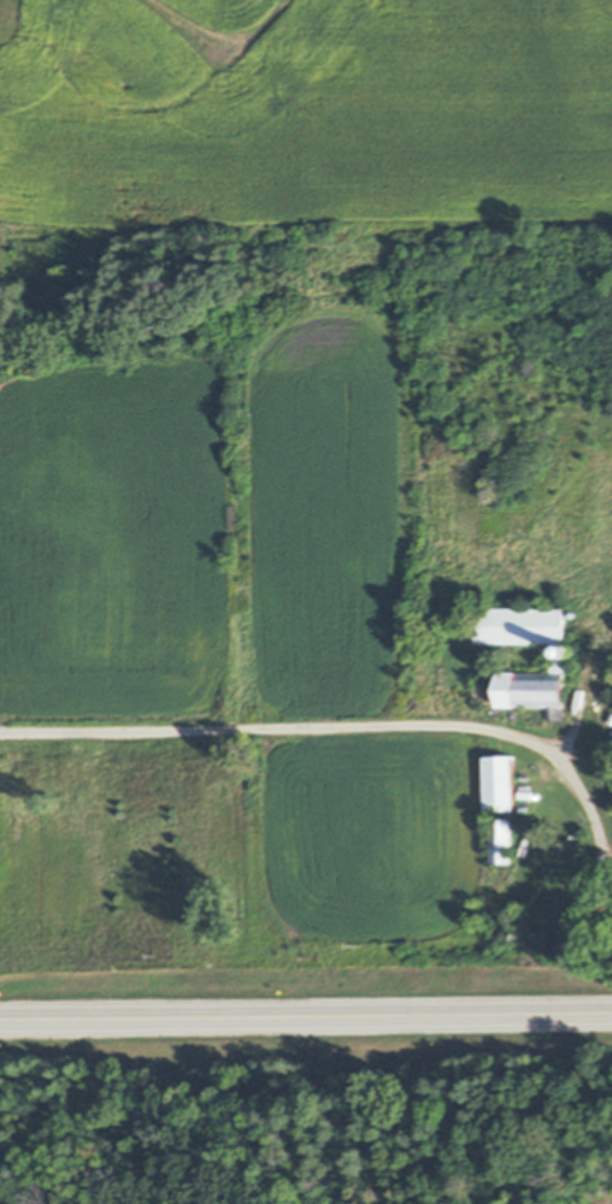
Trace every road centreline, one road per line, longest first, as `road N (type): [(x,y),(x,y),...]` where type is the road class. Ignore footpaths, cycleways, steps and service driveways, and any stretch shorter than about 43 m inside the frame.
road 1 (secondary): [(611,1013),(0,1020)]

